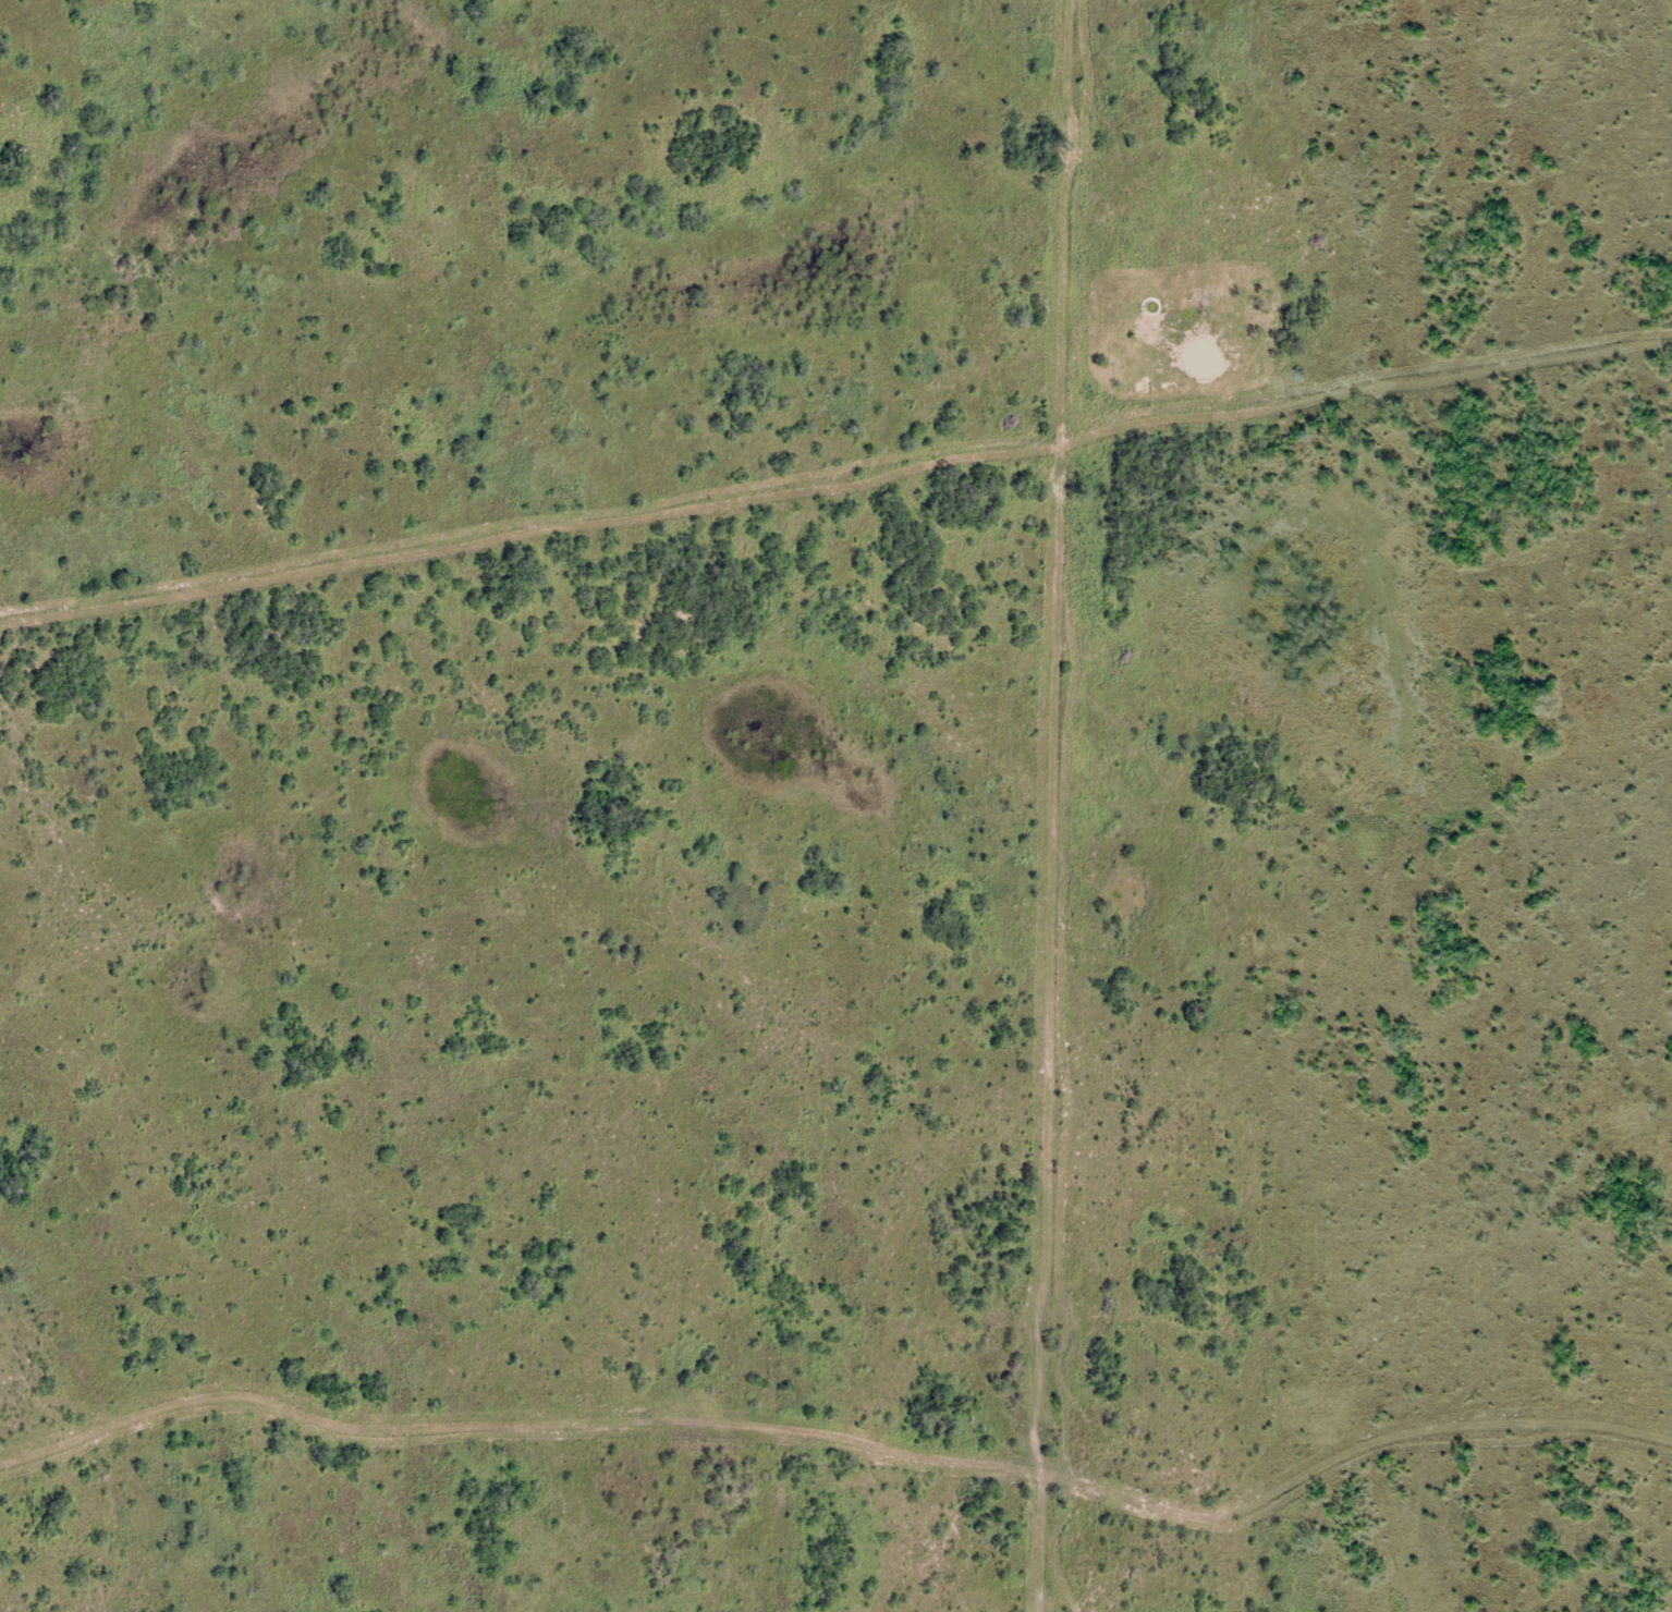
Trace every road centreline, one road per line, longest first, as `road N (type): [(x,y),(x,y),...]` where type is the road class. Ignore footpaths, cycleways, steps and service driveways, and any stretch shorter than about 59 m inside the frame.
road 1 (residential): [(1020,0),(990,1611)]

